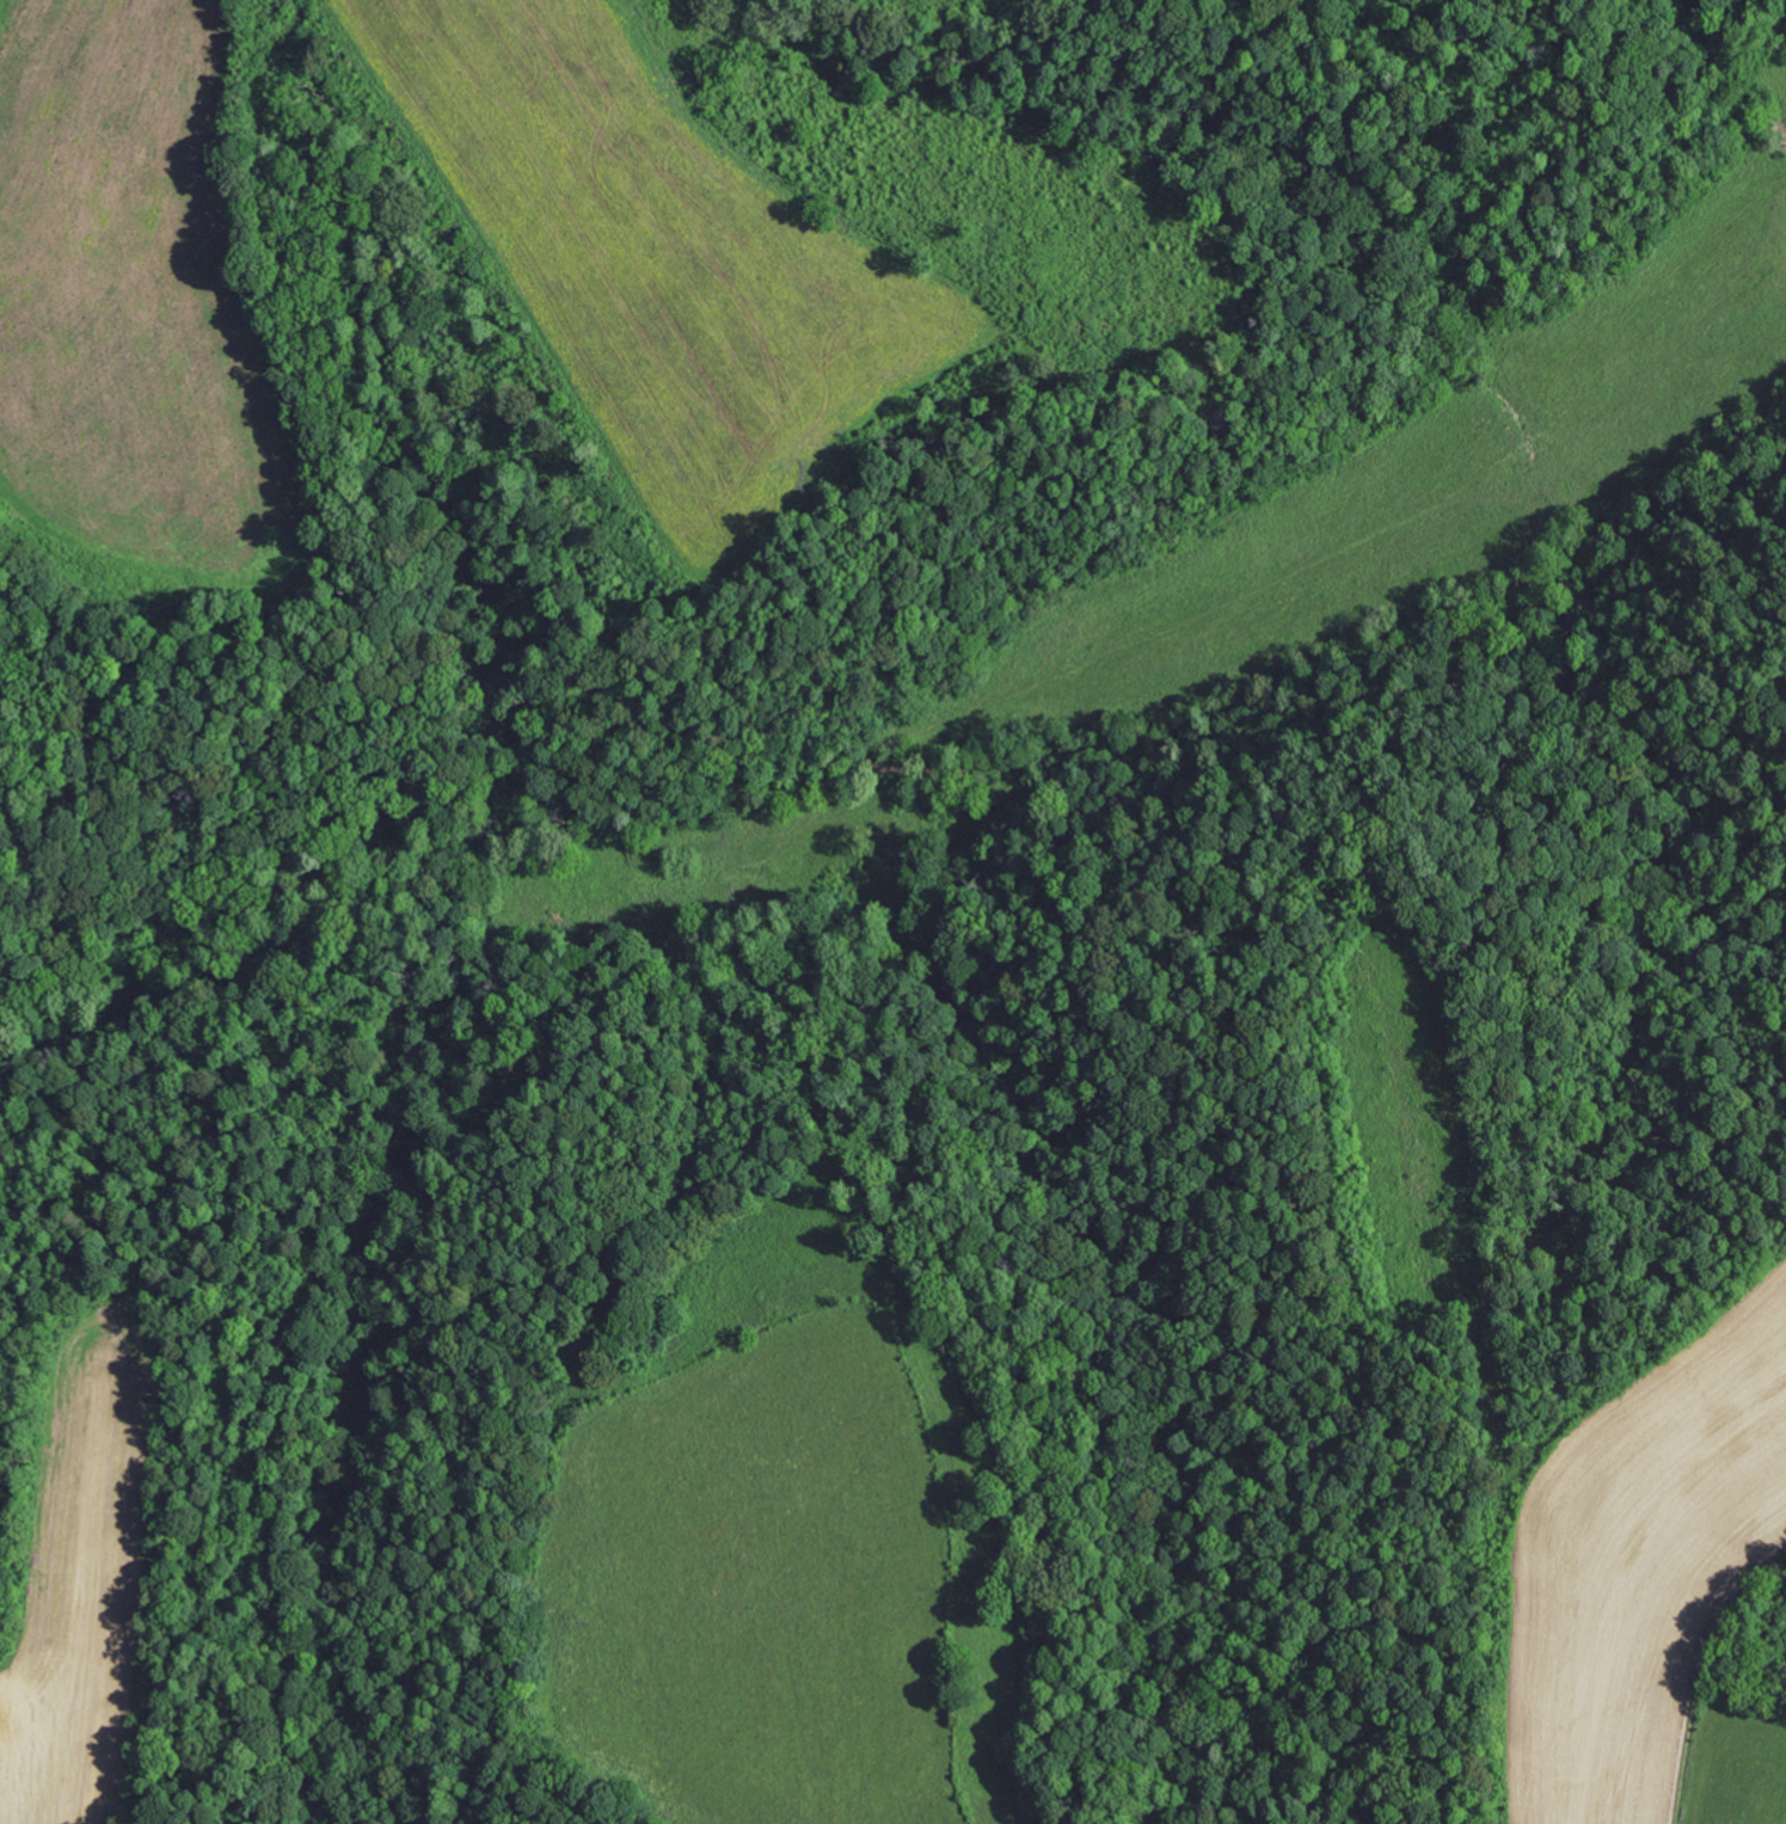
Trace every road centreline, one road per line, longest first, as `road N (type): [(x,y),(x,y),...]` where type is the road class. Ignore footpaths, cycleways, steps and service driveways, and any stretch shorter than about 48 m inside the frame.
road 1 (residential): [(1672,1823),(1687,1724),(1714,1633),(1785,1551)]

